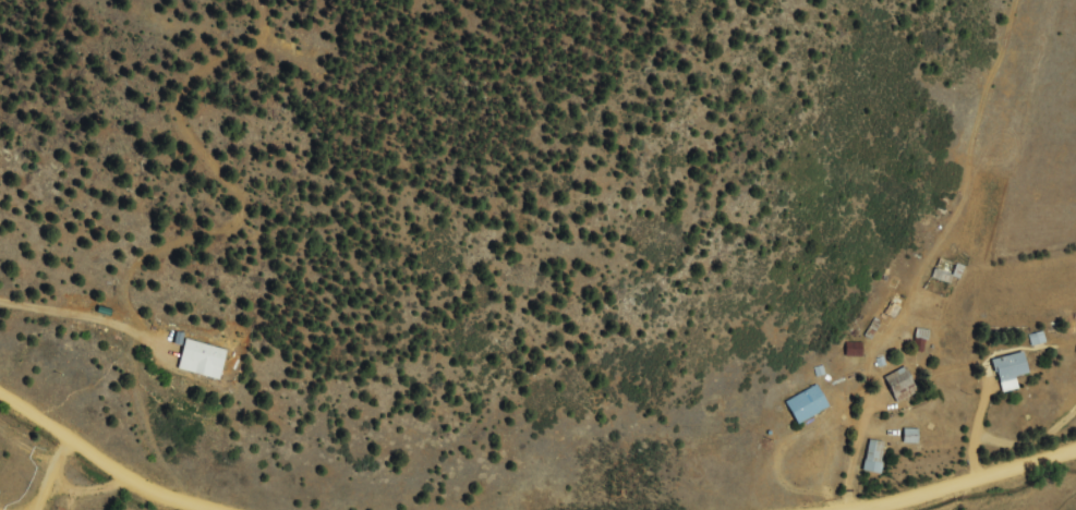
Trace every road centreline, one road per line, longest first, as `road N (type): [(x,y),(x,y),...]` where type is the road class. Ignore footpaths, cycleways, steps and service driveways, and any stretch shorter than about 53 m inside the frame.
road 1 (residential): [(240,509),(123,488),(0,428)]
road 2 (residential): [(1075,466),(823,509)]
road 3 (residential): [(228,508),(294,298)]

